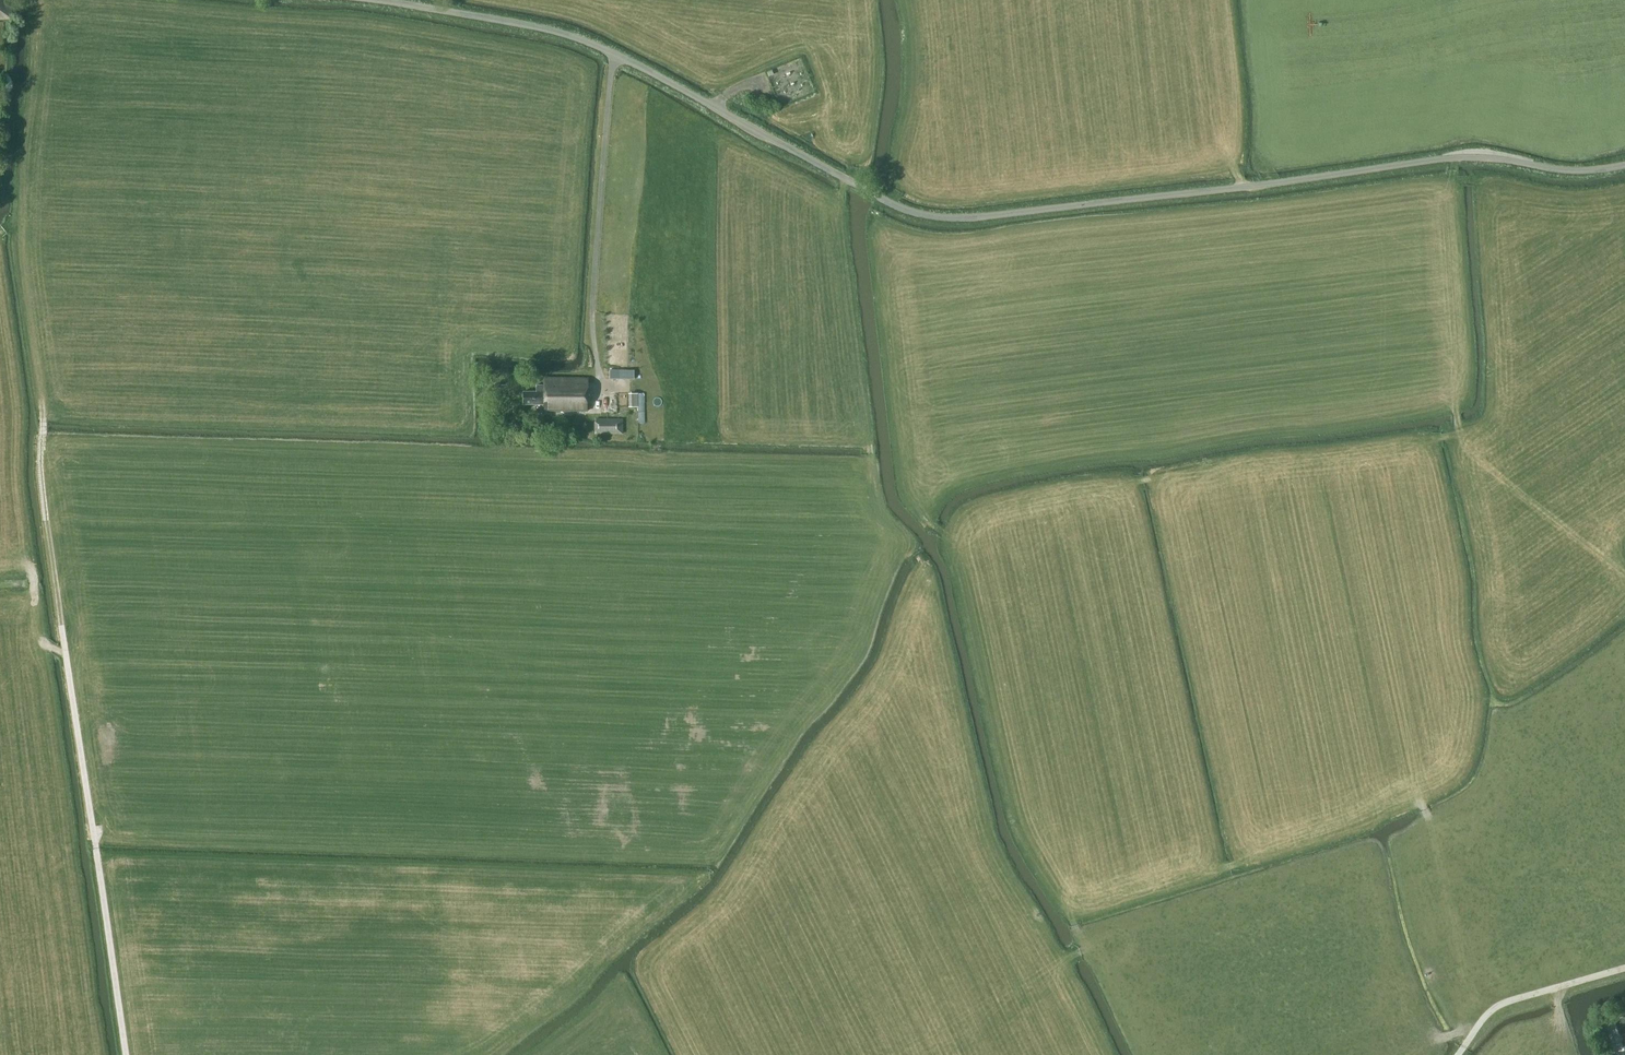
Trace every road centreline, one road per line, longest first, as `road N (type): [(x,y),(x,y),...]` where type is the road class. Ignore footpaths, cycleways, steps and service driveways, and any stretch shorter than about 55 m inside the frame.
road 1 (unclassified): [(377,0),(560,33),(612,53),(891,205),(925,216),(1259,187),(1444,159),(1563,171),(1624,165)]
road 2 (track): [(1624,968),(1503,1004),(1458,1054)]

